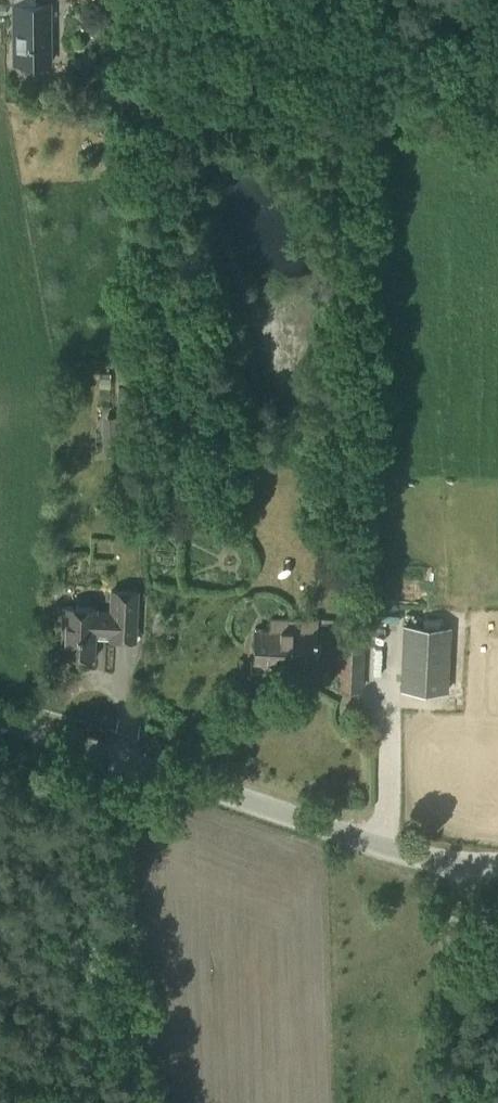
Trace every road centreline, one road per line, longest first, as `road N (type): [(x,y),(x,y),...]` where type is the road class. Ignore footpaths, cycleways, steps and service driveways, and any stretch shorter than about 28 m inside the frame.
road 1 (unclassified): [(497,868),(452,868),(322,831),(170,772),(0,722)]
road 2 (track): [(452,868),(466,1102)]

